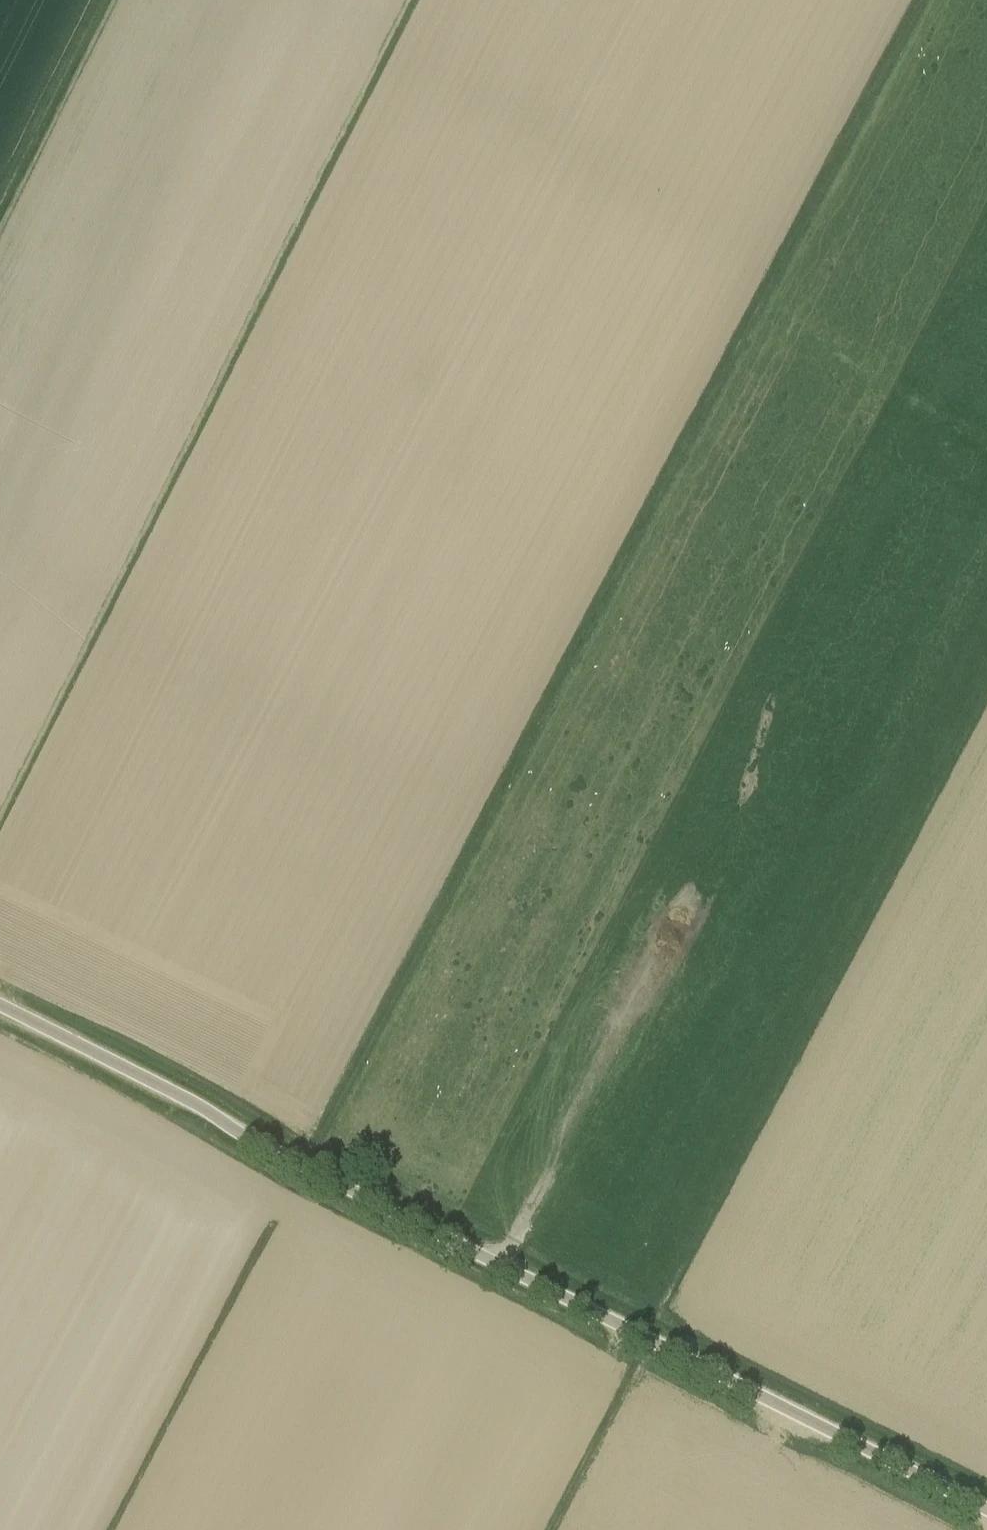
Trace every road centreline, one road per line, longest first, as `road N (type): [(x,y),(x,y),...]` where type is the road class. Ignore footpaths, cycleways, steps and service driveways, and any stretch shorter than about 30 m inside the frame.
road 1 (unclassified): [(986,1508),(0,1006)]

